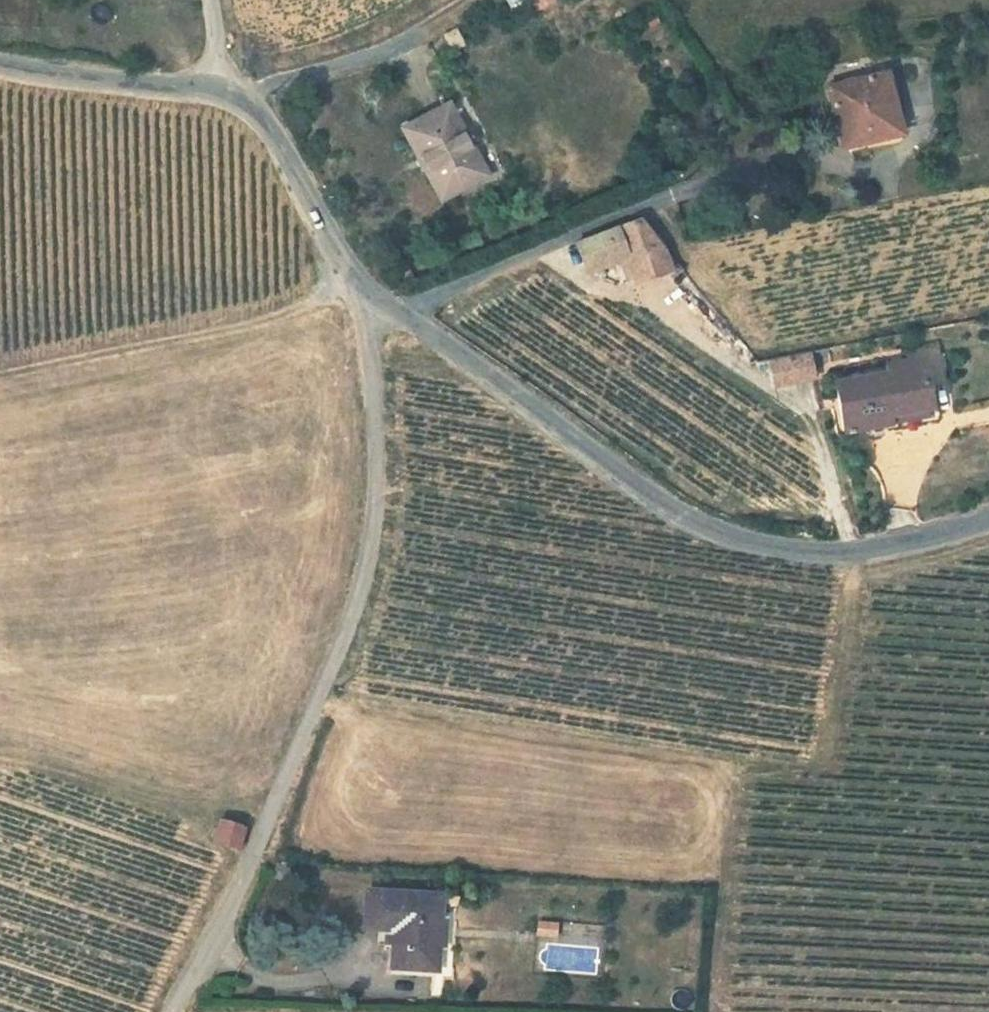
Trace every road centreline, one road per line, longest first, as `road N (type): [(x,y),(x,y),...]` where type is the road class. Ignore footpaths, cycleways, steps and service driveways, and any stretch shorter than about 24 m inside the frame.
road 1 (residential): [(170,1011),(255,848),(369,561),(378,475),(368,324),(380,304)]
road 2 (residential): [(988,517),(827,552),(722,531),(666,505),(380,304)]
road 3 (track): [(320,698),(721,767),(715,1011)]
road 4 (track): [(0,378),(380,304)]
road 5 (residential): [(697,190),(380,304)]
road 6 (residential): [(380,304),(260,110),(210,98)]
road 7 (track): [(469,0),(260,110)]
road 8 (residential): [(210,98),(0,70)]

